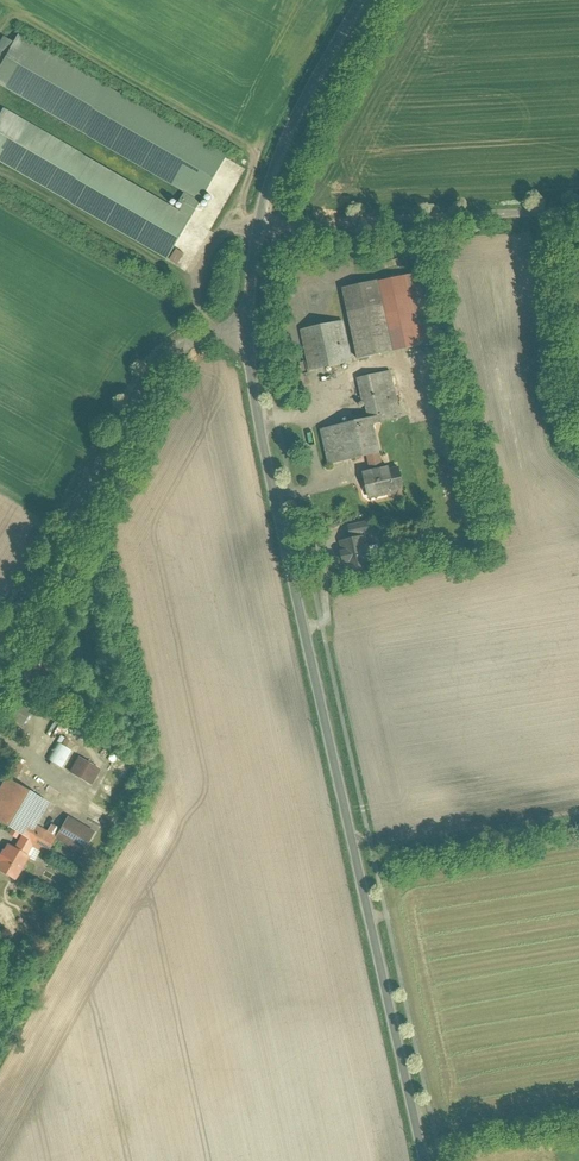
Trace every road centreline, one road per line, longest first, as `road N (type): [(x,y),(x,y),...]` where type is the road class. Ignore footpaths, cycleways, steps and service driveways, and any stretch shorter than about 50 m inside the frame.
road 1 (tertiary): [(253,328),(255,380),(297,596),(421,1160)]
road 2 (unclassified): [(253,328),(219,331),(168,353),(0,637)]
road 3 (unclassified): [(578,208),(261,229)]
road 4 (tertiary): [(383,0),(261,229)]

